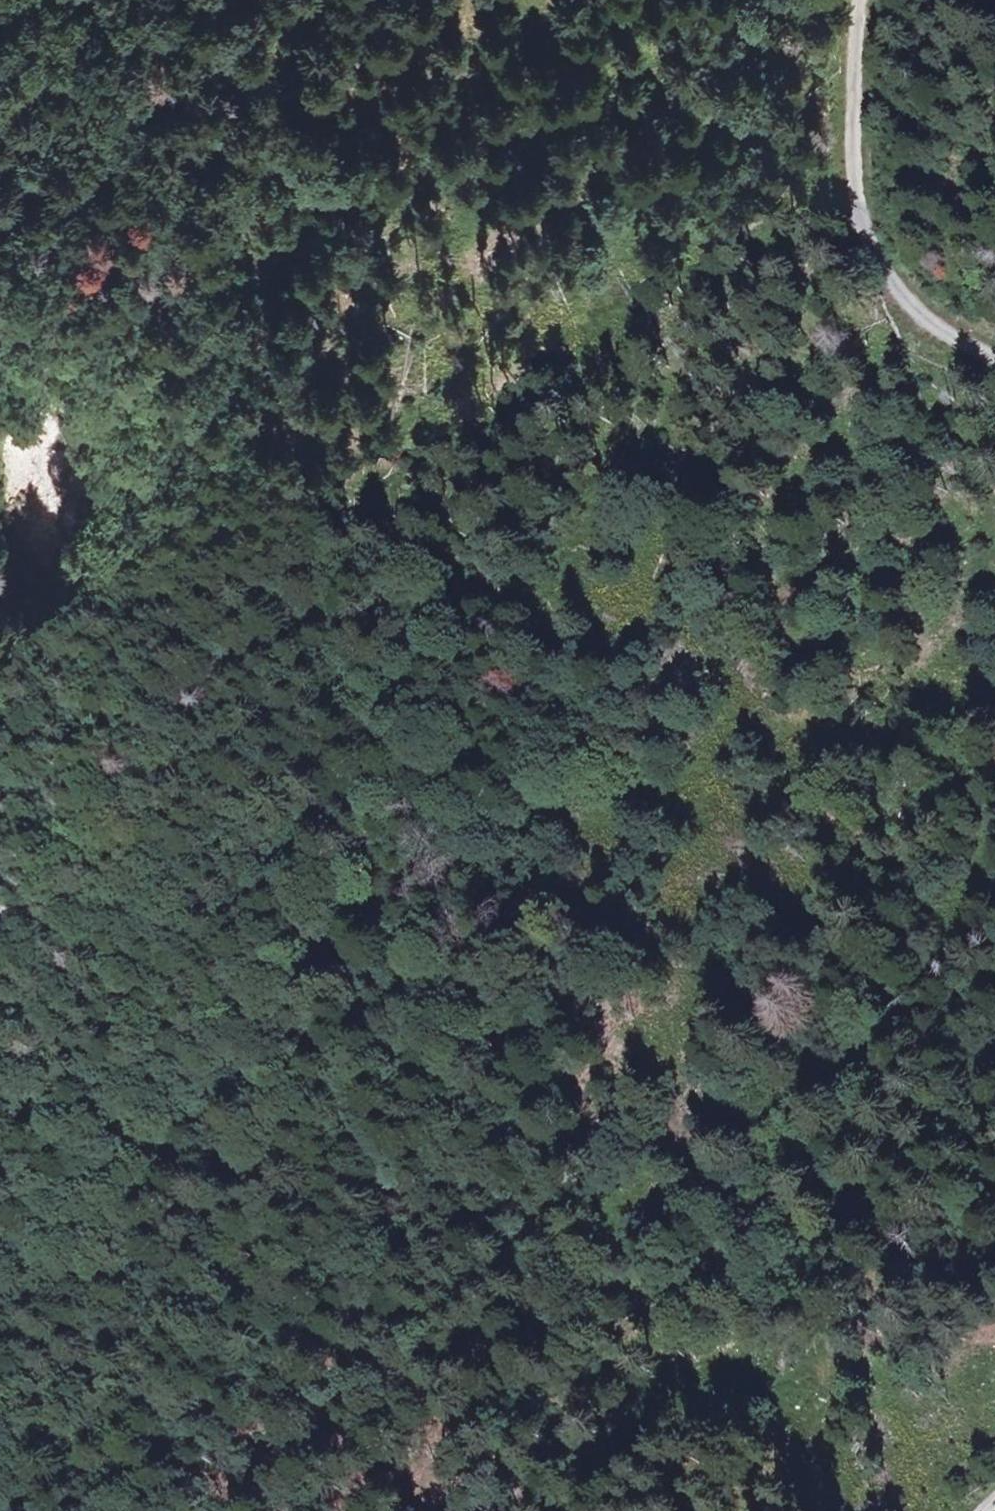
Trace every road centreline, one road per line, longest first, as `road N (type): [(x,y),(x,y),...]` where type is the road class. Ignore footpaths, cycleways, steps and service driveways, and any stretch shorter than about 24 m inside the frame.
road 1 (unclassified): [(994,355),(904,301),(876,237),(860,183),(863,0)]

